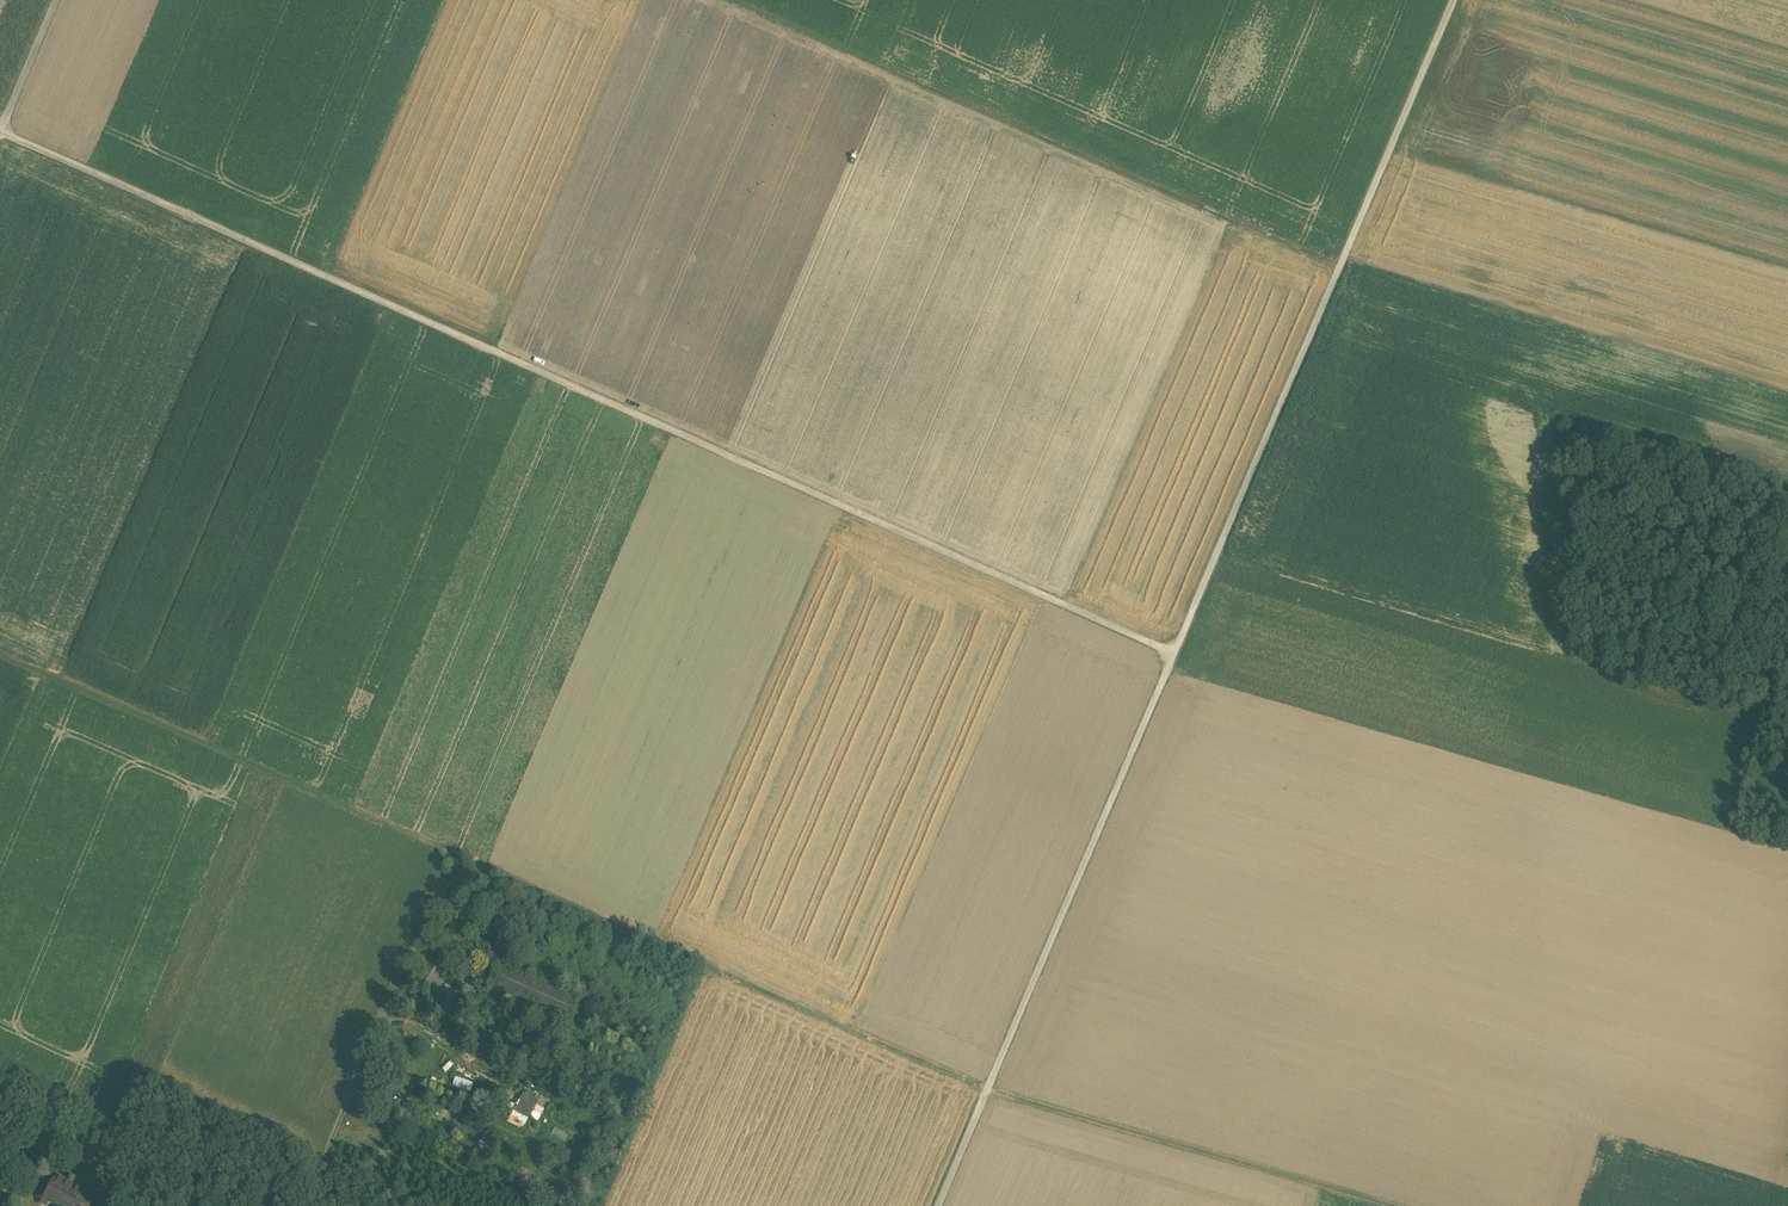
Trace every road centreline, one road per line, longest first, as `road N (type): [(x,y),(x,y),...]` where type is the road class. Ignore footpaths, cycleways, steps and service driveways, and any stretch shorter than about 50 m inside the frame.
road 1 (track): [(0,655),(990,1093),(1391,1205)]
road 2 (track): [(1456,0),(942,1205)]
road 3 (track): [(1176,654),(0,133)]
road 4 (track): [(732,0),(1340,270)]
road 5 (residential): [(0,1076),(275,1205)]
road 6 (track): [(57,0),(0,132)]

